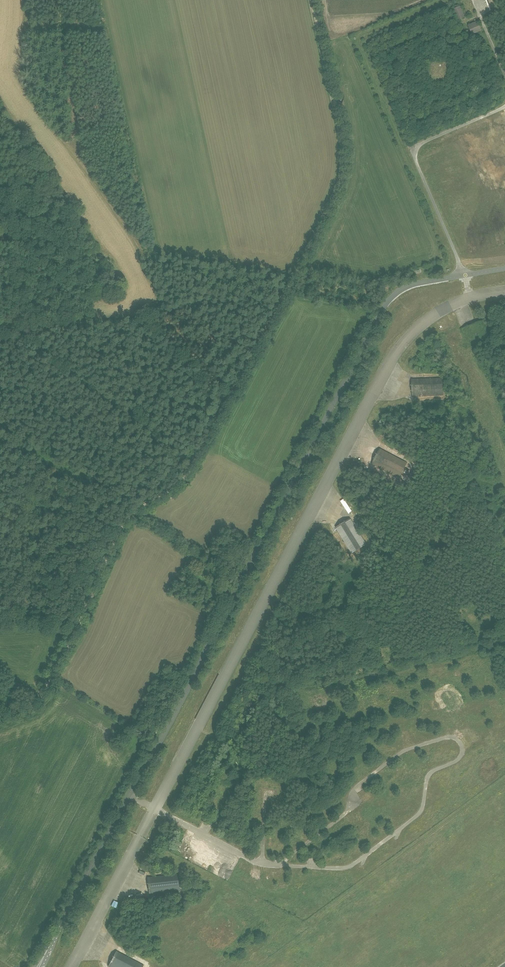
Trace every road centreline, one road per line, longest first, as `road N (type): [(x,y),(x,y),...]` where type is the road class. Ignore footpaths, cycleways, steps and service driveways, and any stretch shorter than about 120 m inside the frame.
road 1 (track): [(0,712),(45,689),(129,517),(191,467),(337,193),(344,136),(312,0)]

